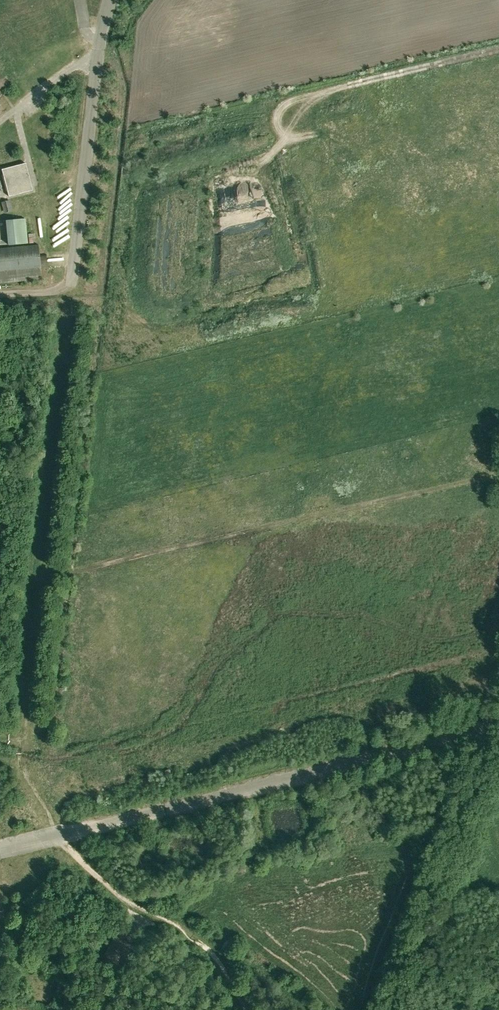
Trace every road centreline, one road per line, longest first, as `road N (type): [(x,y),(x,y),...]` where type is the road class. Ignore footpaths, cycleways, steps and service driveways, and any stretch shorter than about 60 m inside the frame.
road 1 (track): [(244,1009),(194,940),(91,876),(40,811),(20,742),(38,578)]
road 2 (unclassified): [(0,850),(498,727)]
road 3 (track): [(498,464),(460,485),(38,578)]
road 4 (unclassified): [(393,1009),(498,729)]

